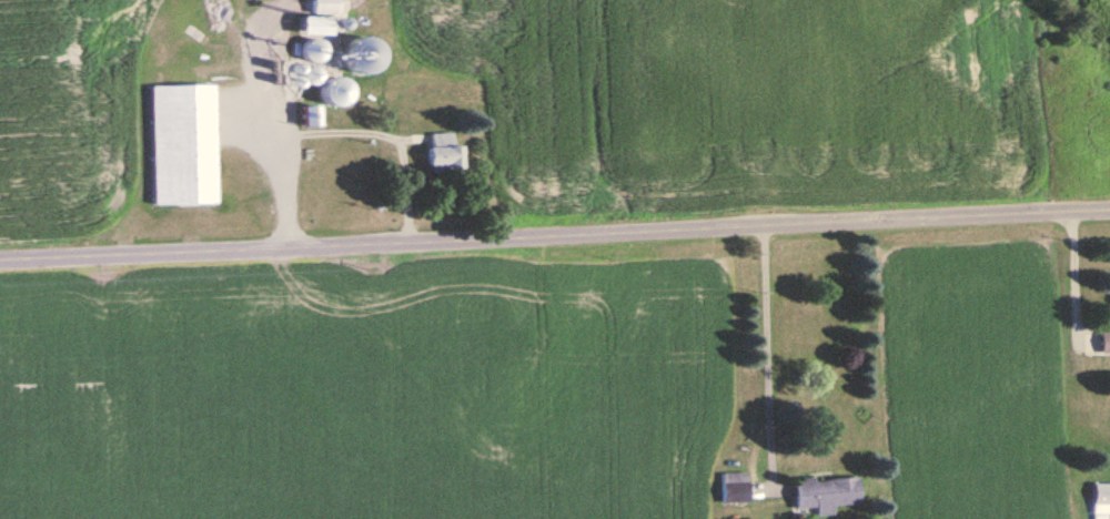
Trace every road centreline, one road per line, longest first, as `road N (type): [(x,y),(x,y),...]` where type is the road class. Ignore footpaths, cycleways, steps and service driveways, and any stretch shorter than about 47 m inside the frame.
road 1 (residential): [(0,261),(1109,212)]

